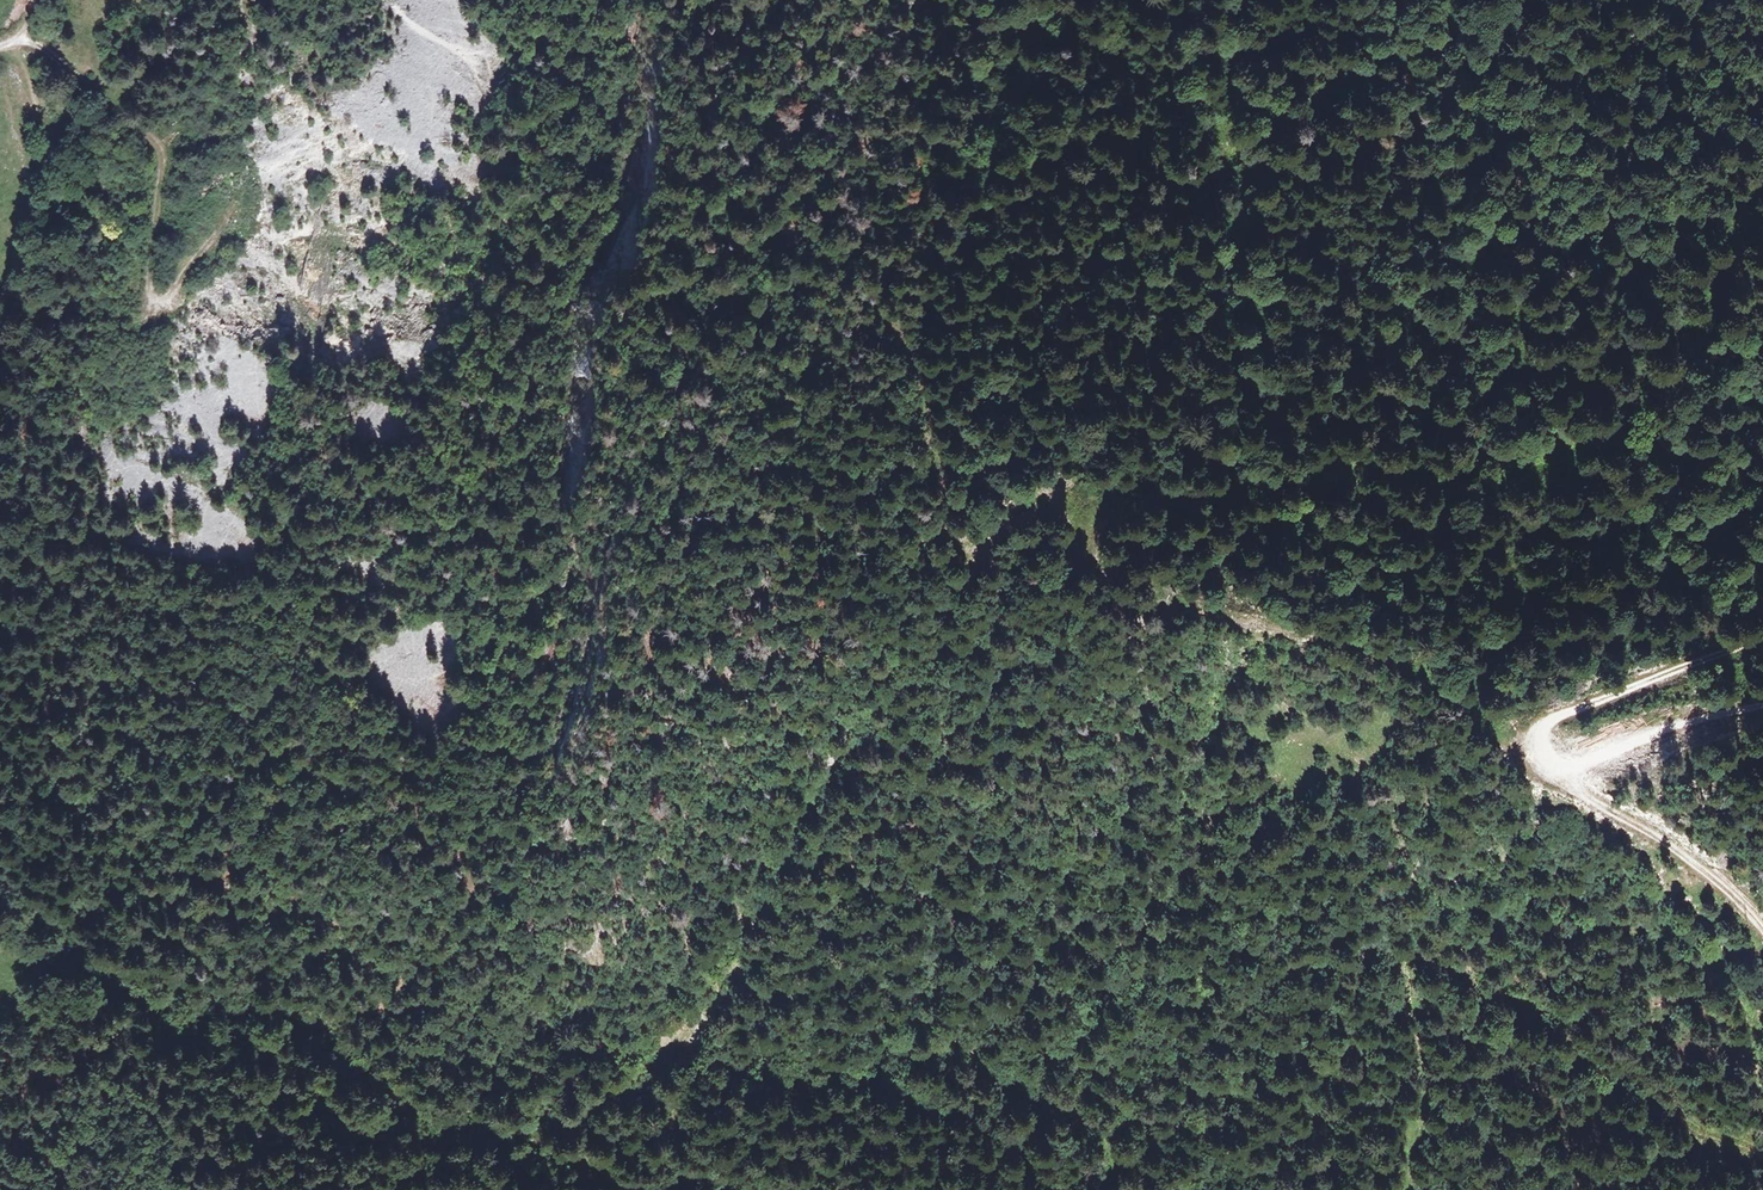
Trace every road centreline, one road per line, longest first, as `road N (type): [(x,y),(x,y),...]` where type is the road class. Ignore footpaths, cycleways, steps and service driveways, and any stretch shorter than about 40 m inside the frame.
road 1 (track): [(1762,631),(1534,709),(1510,720),(1503,744),(1538,763),(1762,710)]
road 2 (track): [(227,226),(194,256),(166,301),(153,305),(161,149),(127,130),(92,89),(37,45),(0,47)]

